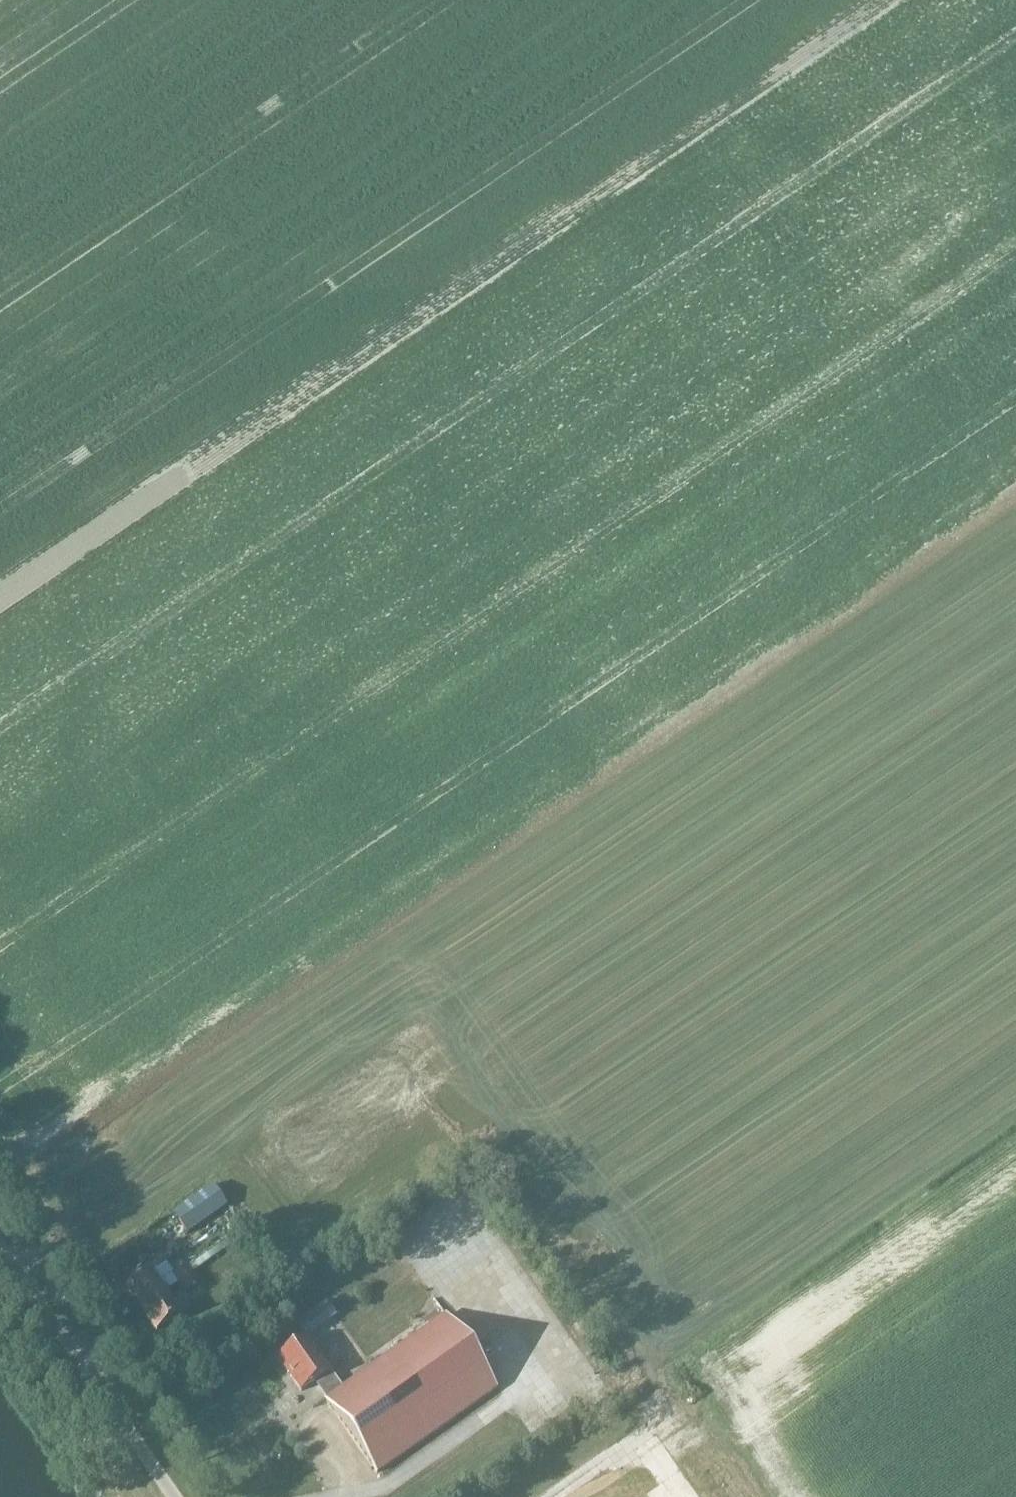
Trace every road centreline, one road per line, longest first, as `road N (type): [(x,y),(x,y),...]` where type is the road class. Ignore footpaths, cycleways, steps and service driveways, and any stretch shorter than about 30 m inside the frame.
road 1 (unclassified): [(174,1496),(0,1248)]

